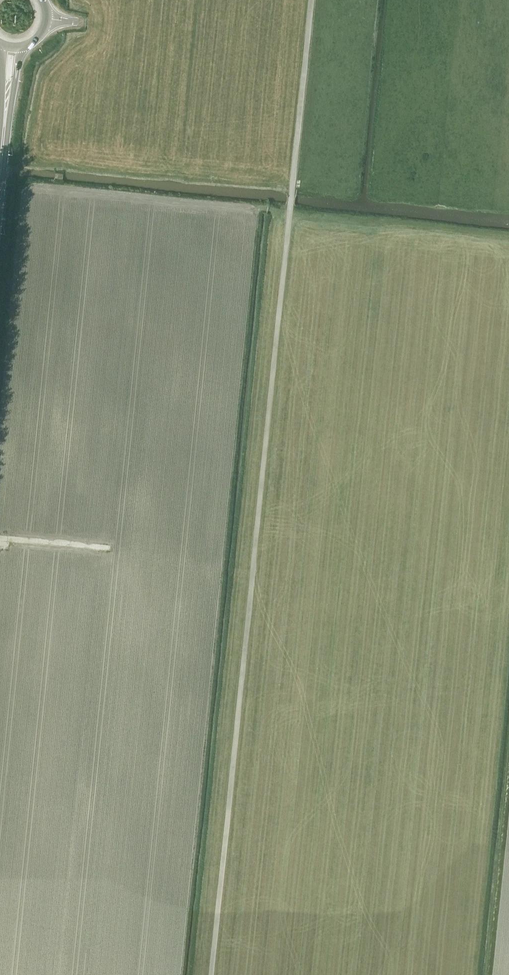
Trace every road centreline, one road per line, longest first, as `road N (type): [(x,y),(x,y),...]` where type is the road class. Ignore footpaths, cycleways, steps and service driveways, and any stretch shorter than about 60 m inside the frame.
road 1 (track): [(212,974),(311,0)]

